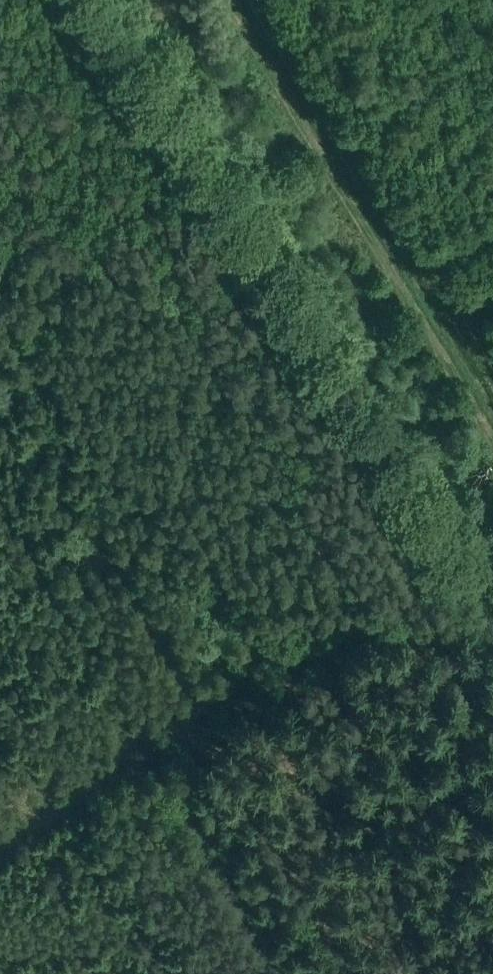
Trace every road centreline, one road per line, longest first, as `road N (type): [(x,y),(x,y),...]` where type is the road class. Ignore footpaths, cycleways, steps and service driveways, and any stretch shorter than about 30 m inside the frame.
road 1 (track): [(153,21),(492,583)]
road 2 (track): [(492,450),(214,0)]
road 3 (track): [(155,738),(475,553)]
road 4 (track): [(147,743),(0,832)]

